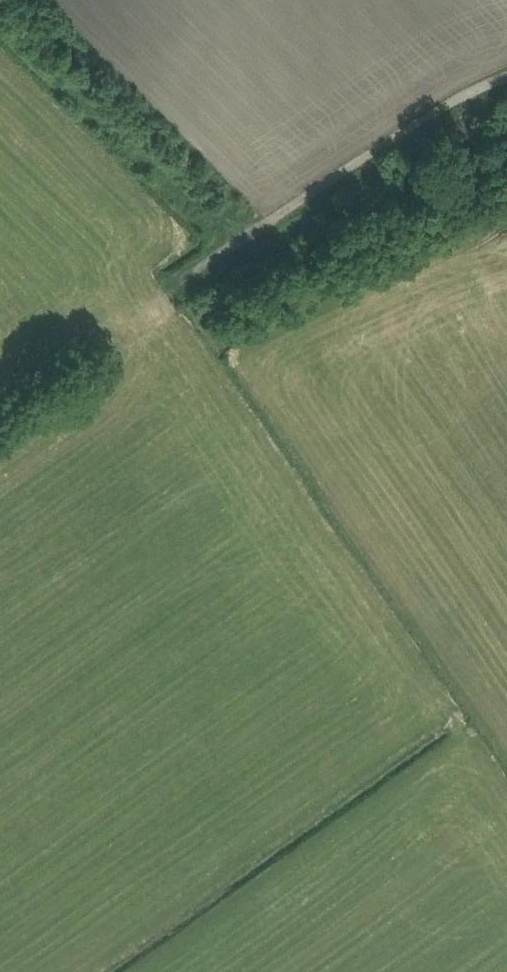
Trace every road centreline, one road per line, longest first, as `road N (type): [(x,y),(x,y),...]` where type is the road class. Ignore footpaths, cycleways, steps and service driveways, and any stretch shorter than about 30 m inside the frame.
road 1 (unclassified): [(179,270),(441,95),(506,67)]

